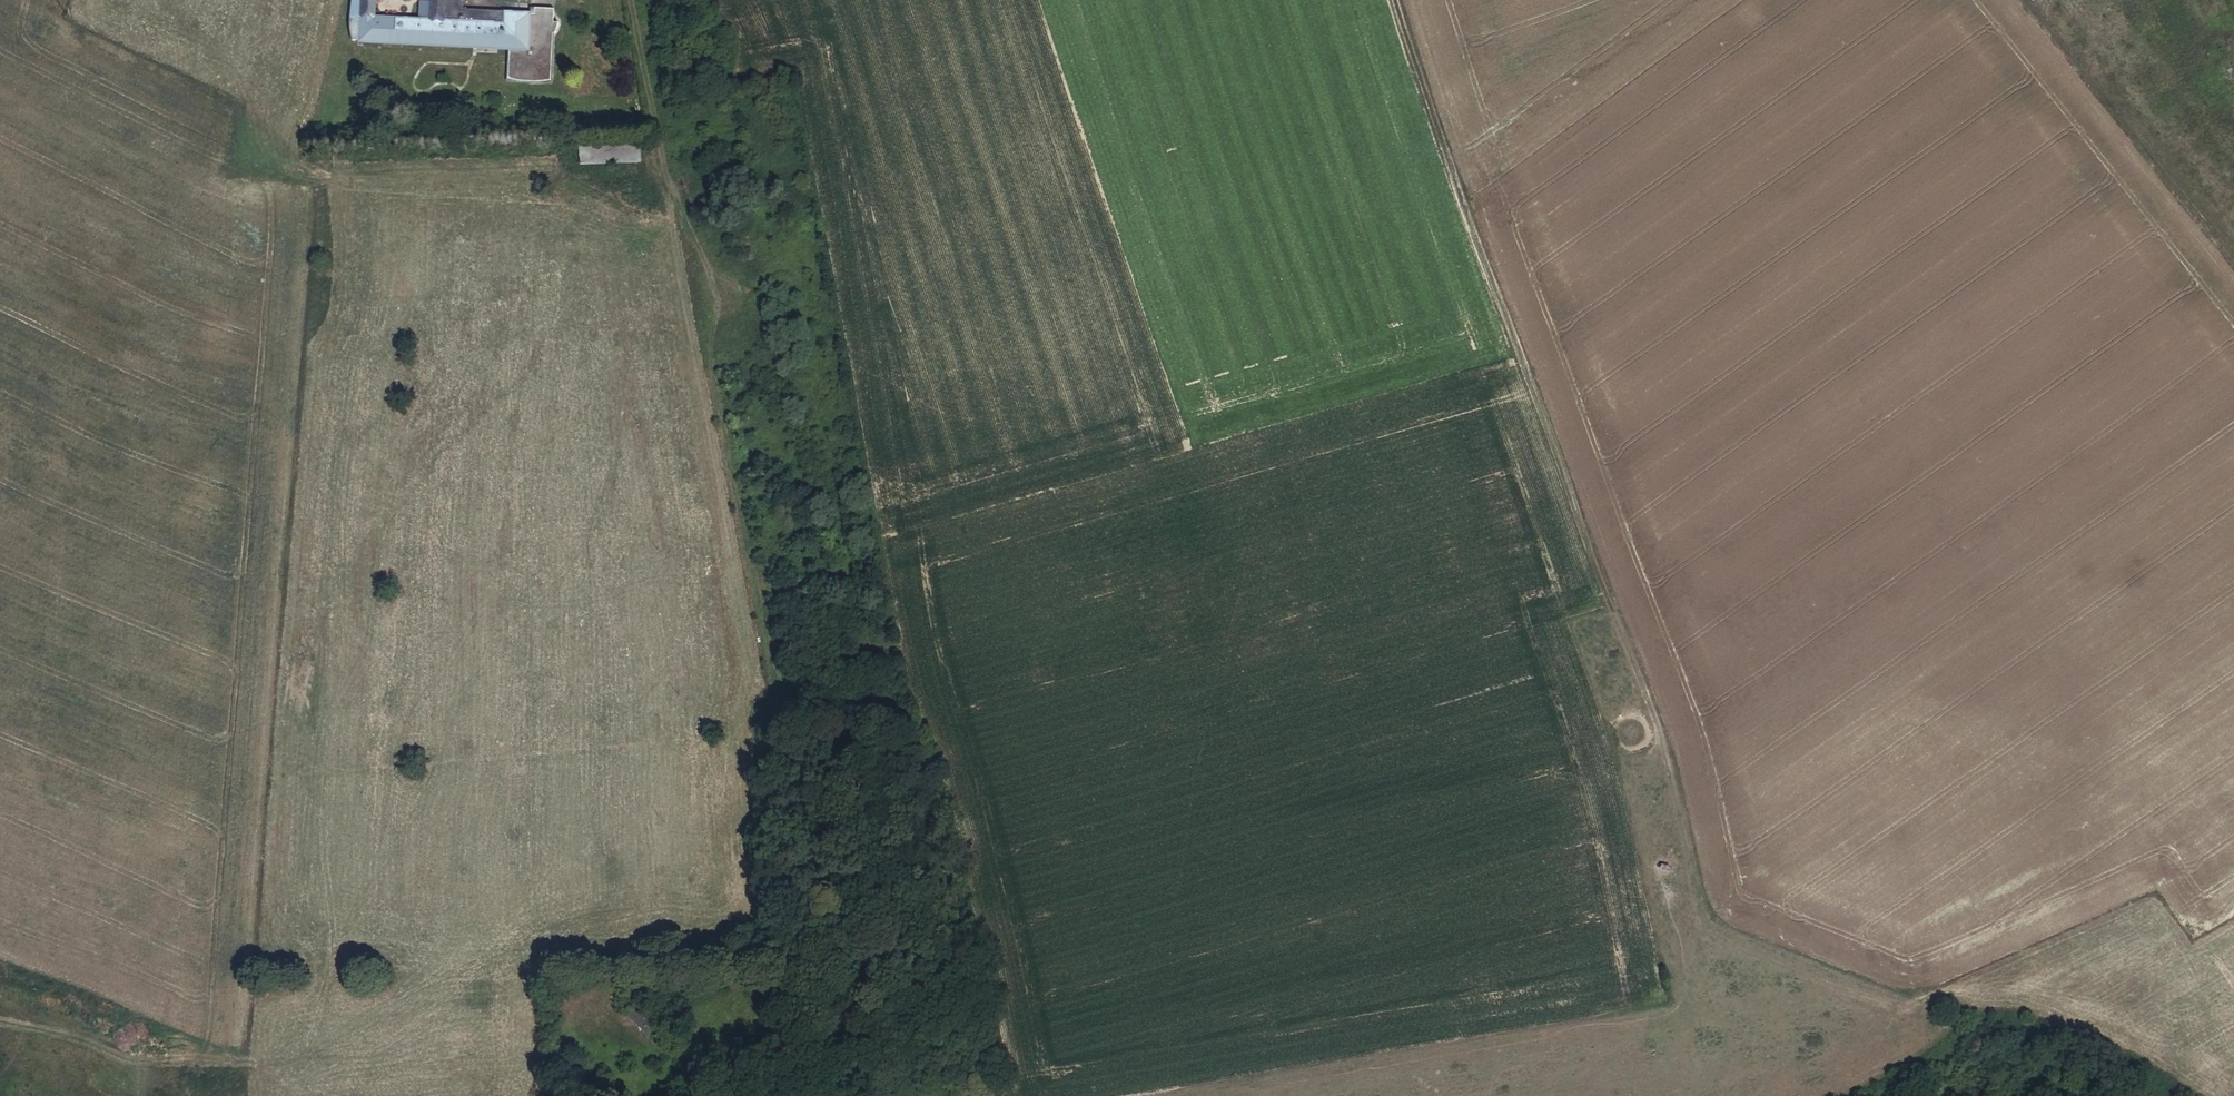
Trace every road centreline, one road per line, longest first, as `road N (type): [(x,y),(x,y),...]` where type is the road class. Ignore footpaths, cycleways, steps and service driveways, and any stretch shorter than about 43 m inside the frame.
road 1 (track): [(637,0),(668,179),(740,345),(800,382),(818,409),(861,634),(875,646),(897,645)]
road 2 (track): [(0,1020),(139,1062),(250,1063)]

